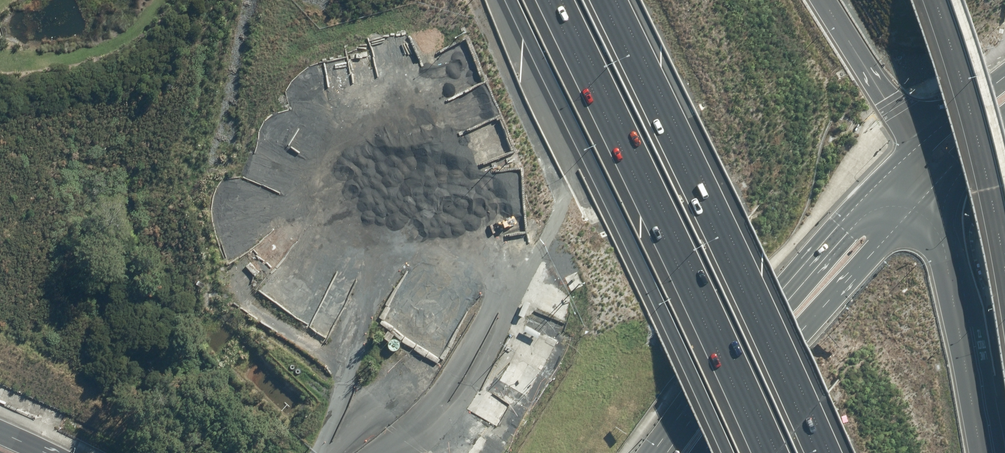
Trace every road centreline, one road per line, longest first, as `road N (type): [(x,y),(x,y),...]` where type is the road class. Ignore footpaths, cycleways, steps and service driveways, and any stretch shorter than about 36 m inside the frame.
road 1 (motorway): [(774,452),(554,0)]
road 2 (motorway): [(607,0),(825,452)]
road 3 (motorway): [(727,452),(511,0)]
road 4 (primary): [(662,452),(785,287),(913,146)]
road 5 (primary): [(937,187),(837,292),(707,452)]
road 6 (motorway): [(937,187),(991,452)]
road 7 (track): [(476,0),(565,186),(570,164)]
road 8 (track): [(0,59),(78,53),(123,35),(157,0)]
road 9 (motorway): [(823,0),(913,146)]

